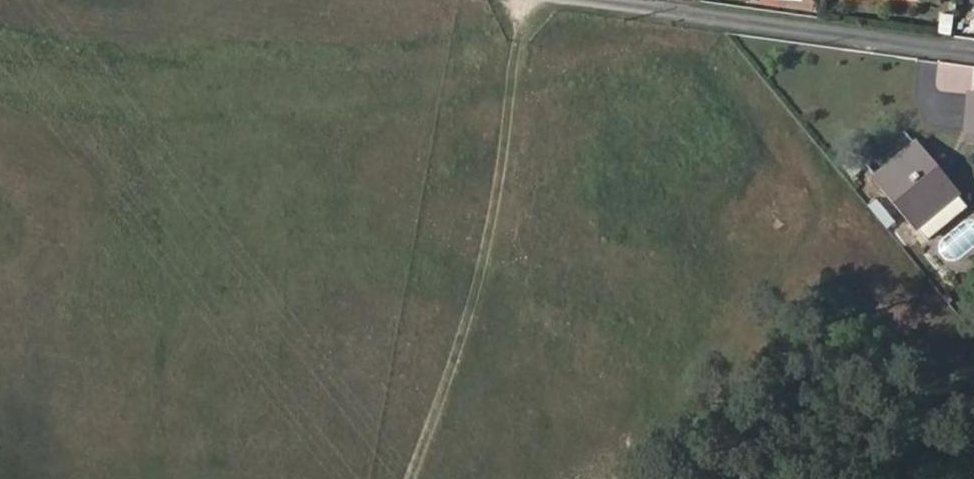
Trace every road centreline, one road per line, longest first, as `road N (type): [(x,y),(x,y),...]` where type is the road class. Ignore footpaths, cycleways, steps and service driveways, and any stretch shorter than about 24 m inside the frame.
road 1 (residential): [(973,51),(595,0)]

